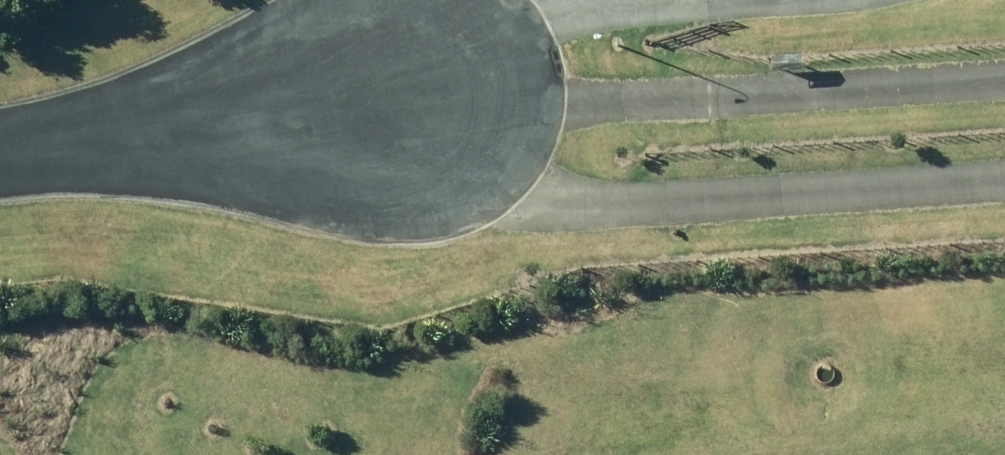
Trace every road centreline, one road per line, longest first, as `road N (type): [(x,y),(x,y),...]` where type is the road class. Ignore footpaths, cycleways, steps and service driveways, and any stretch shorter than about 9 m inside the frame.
road 1 (residential): [(401,95),(543,195),(714,200),(1004,182)]
road 2 (track): [(1004,80),(579,104),(401,95)]
road 3 (residential): [(401,95),(0,145)]

